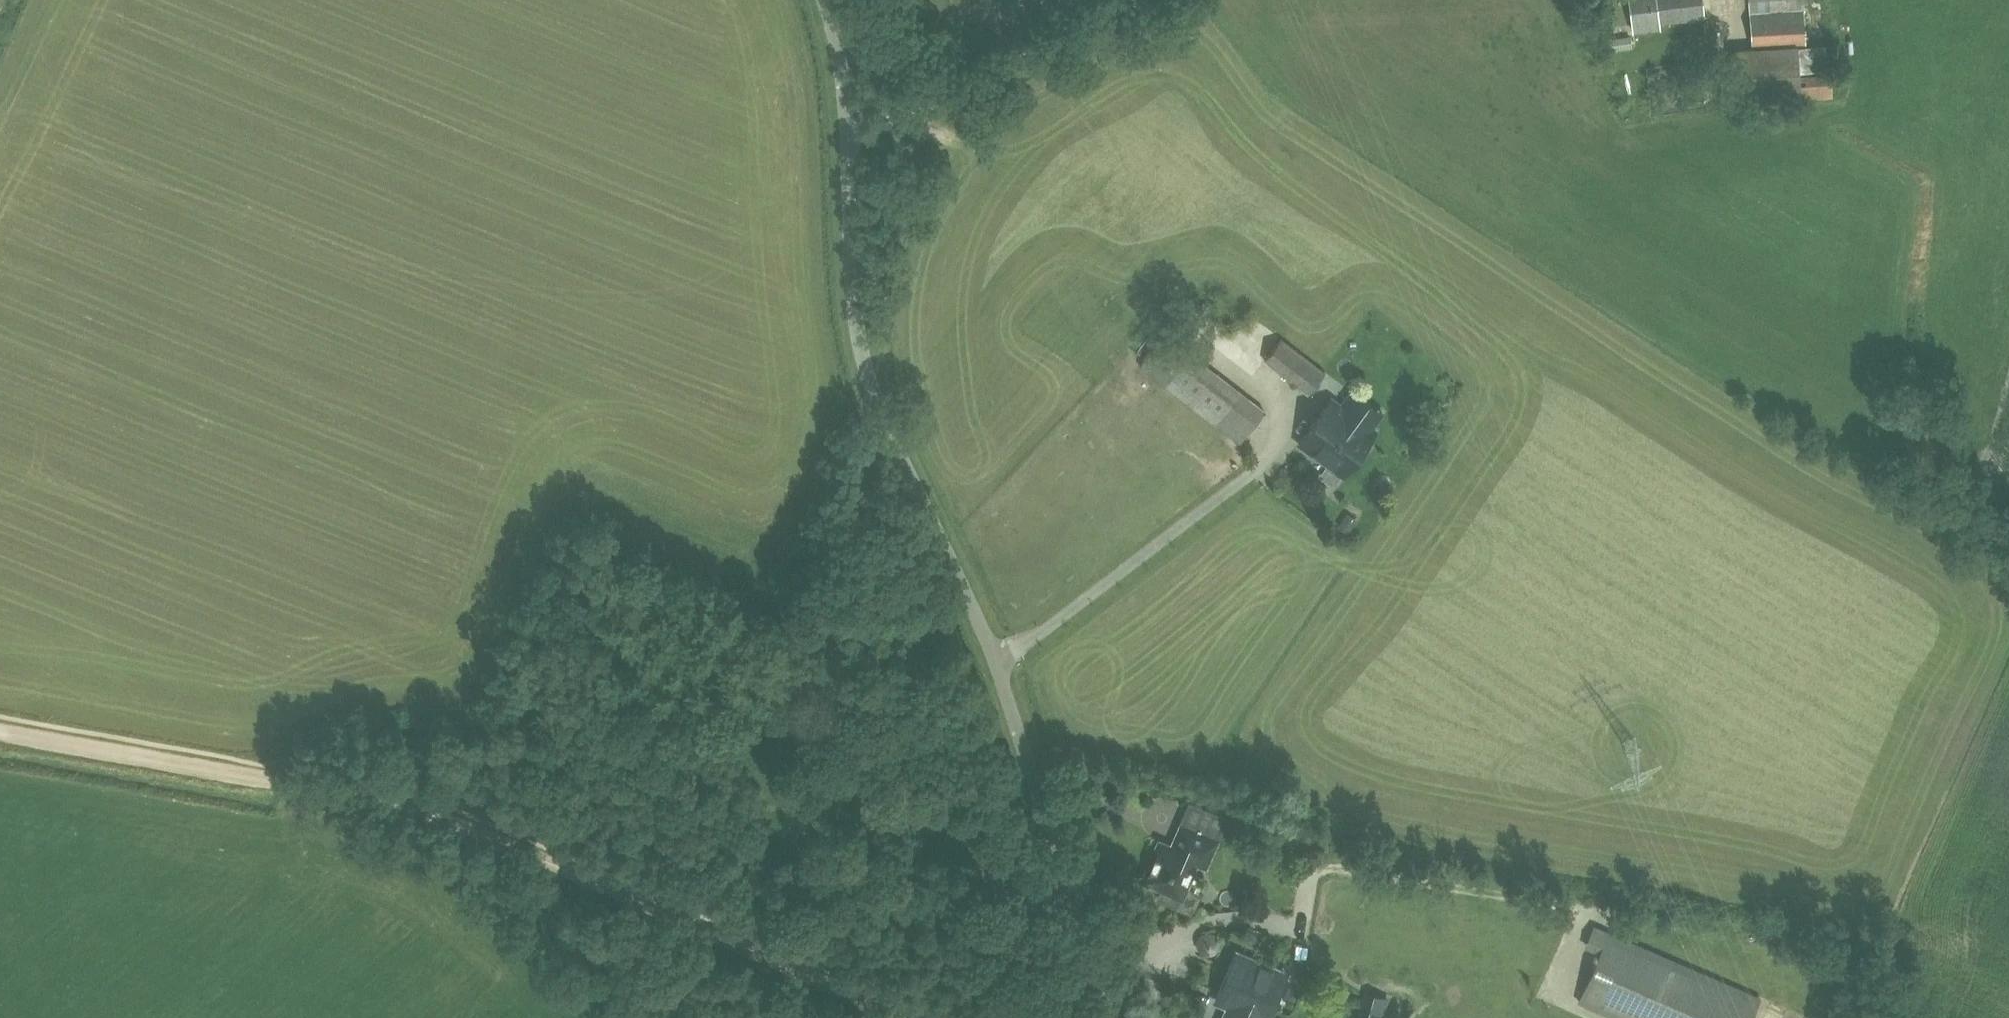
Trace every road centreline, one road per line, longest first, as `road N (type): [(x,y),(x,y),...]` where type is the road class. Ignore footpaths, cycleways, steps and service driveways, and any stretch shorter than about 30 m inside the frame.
road 1 (unclassified): [(1114,1017),(997,661),(868,378),(824,0)]
road 2 (track): [(910,1017),(411,804),(0,733)]

